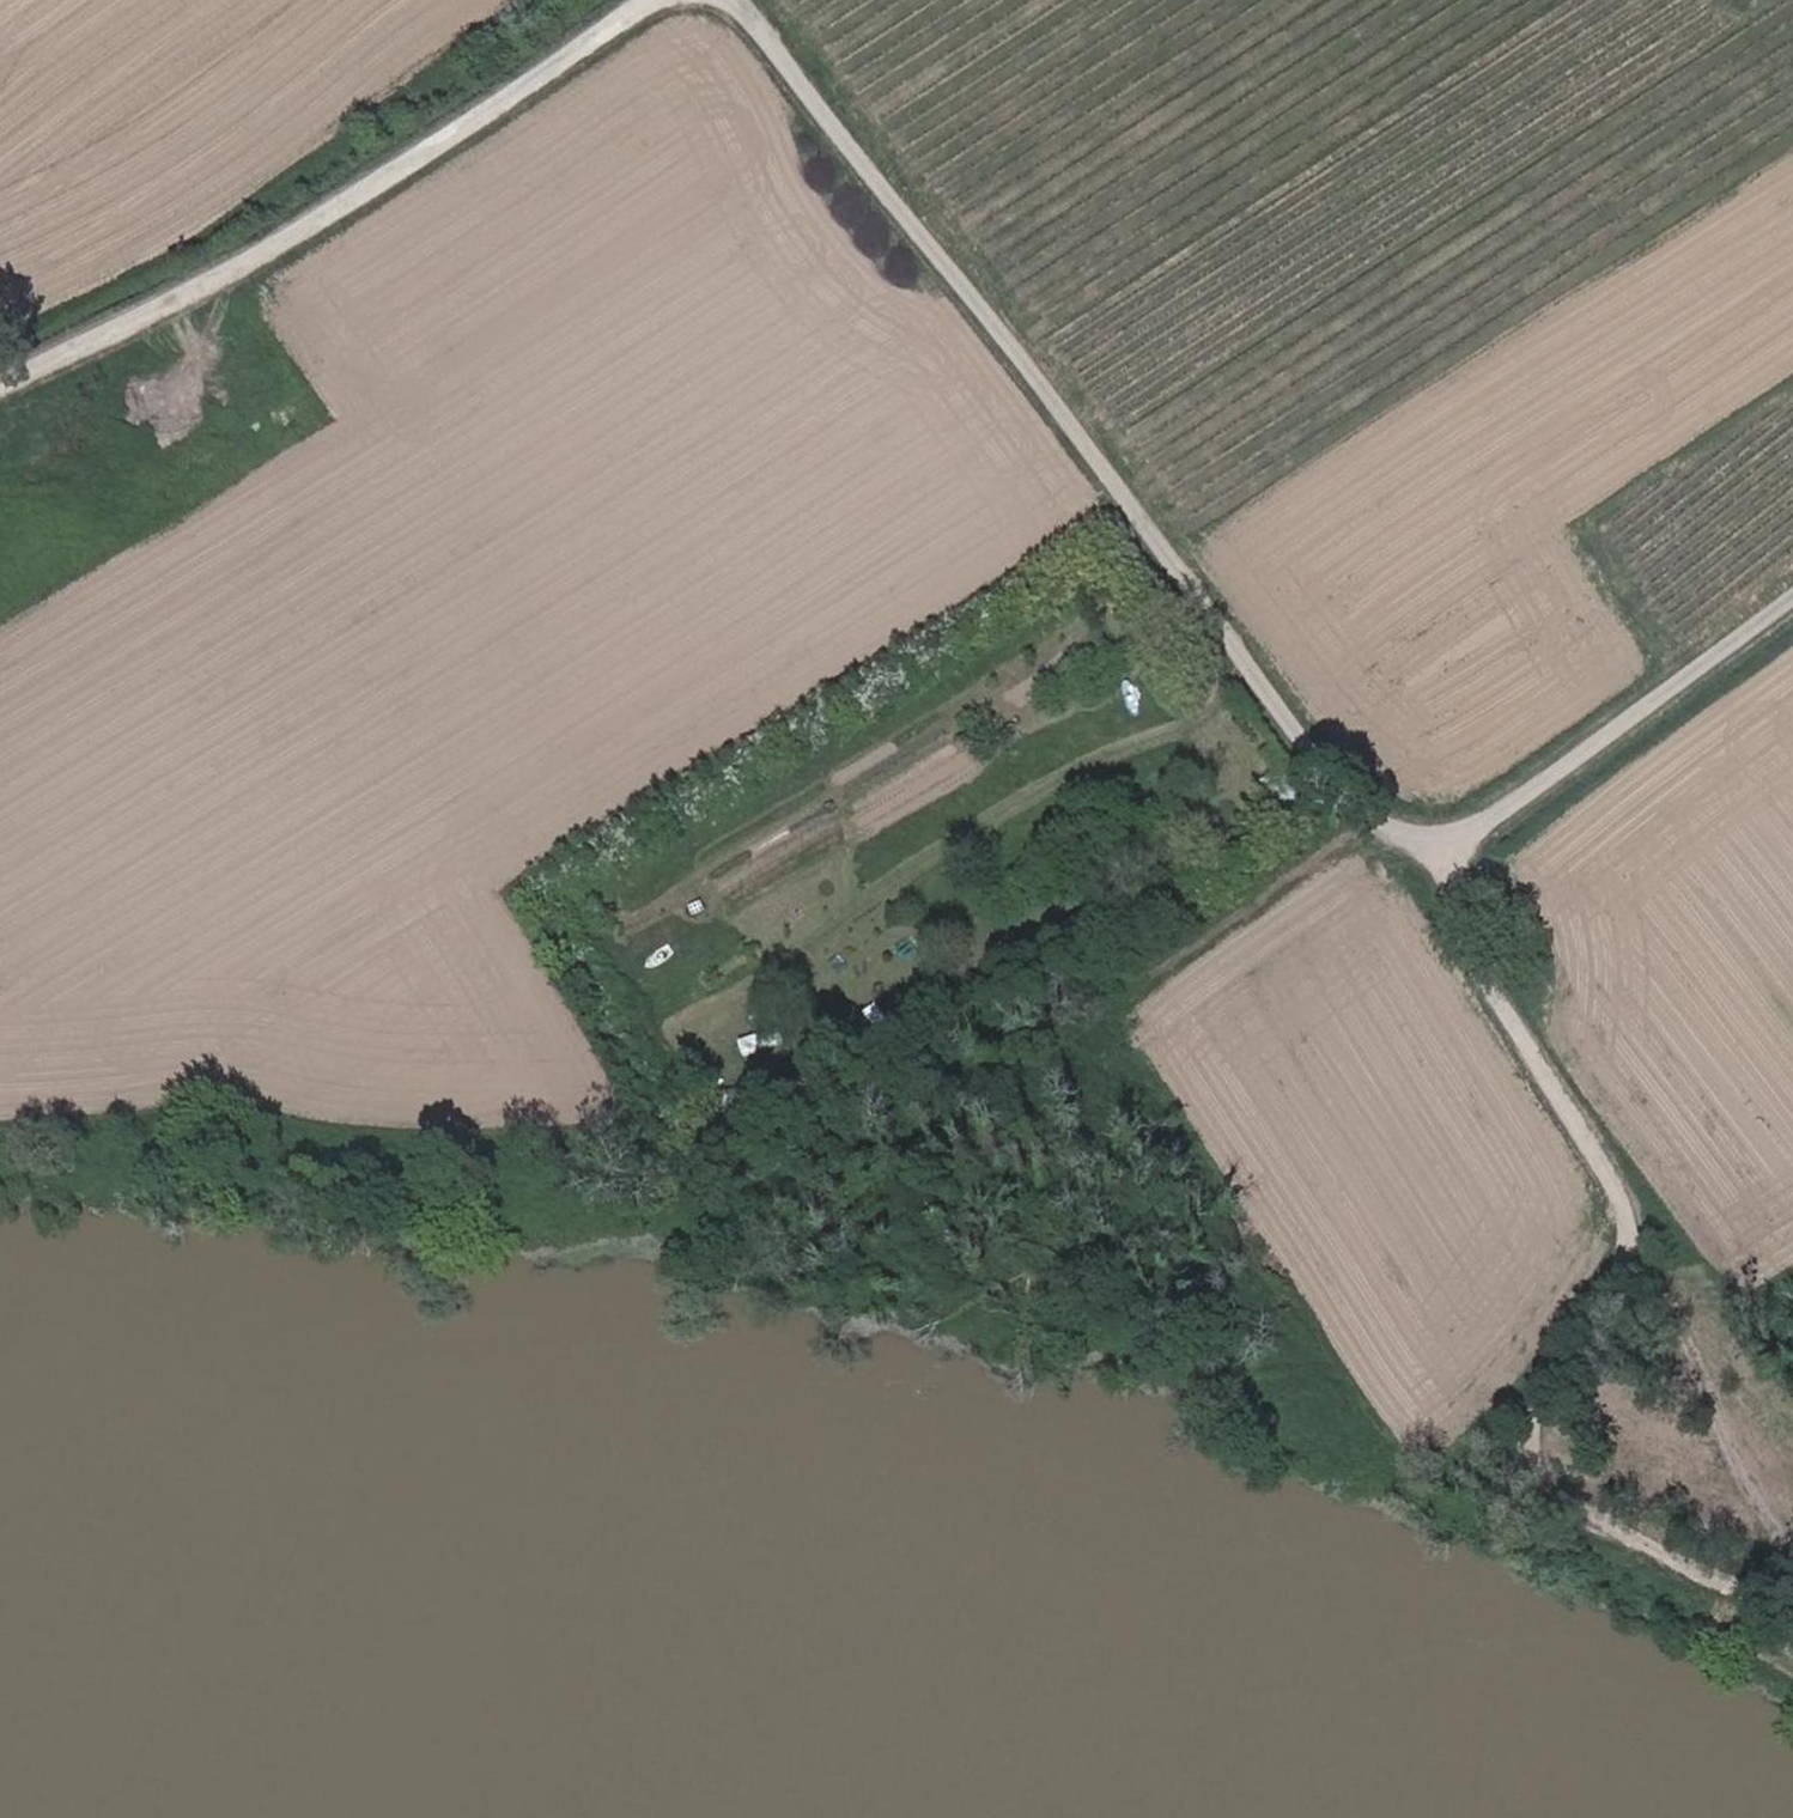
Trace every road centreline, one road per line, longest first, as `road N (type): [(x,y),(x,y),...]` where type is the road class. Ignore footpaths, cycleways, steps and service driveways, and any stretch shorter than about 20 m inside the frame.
road 1 (unclassified): [(1792,596),(1509,810),(1439,849),(1397,833),(1351,794),(749,0)]
road 2 (track): [(1439,849),(1502,1000),(1632,1212),(1629,1265),(1540,1402),(1536,1442),(1545,1480),(1576,1508),(1712,1578),(1792,1597)]

